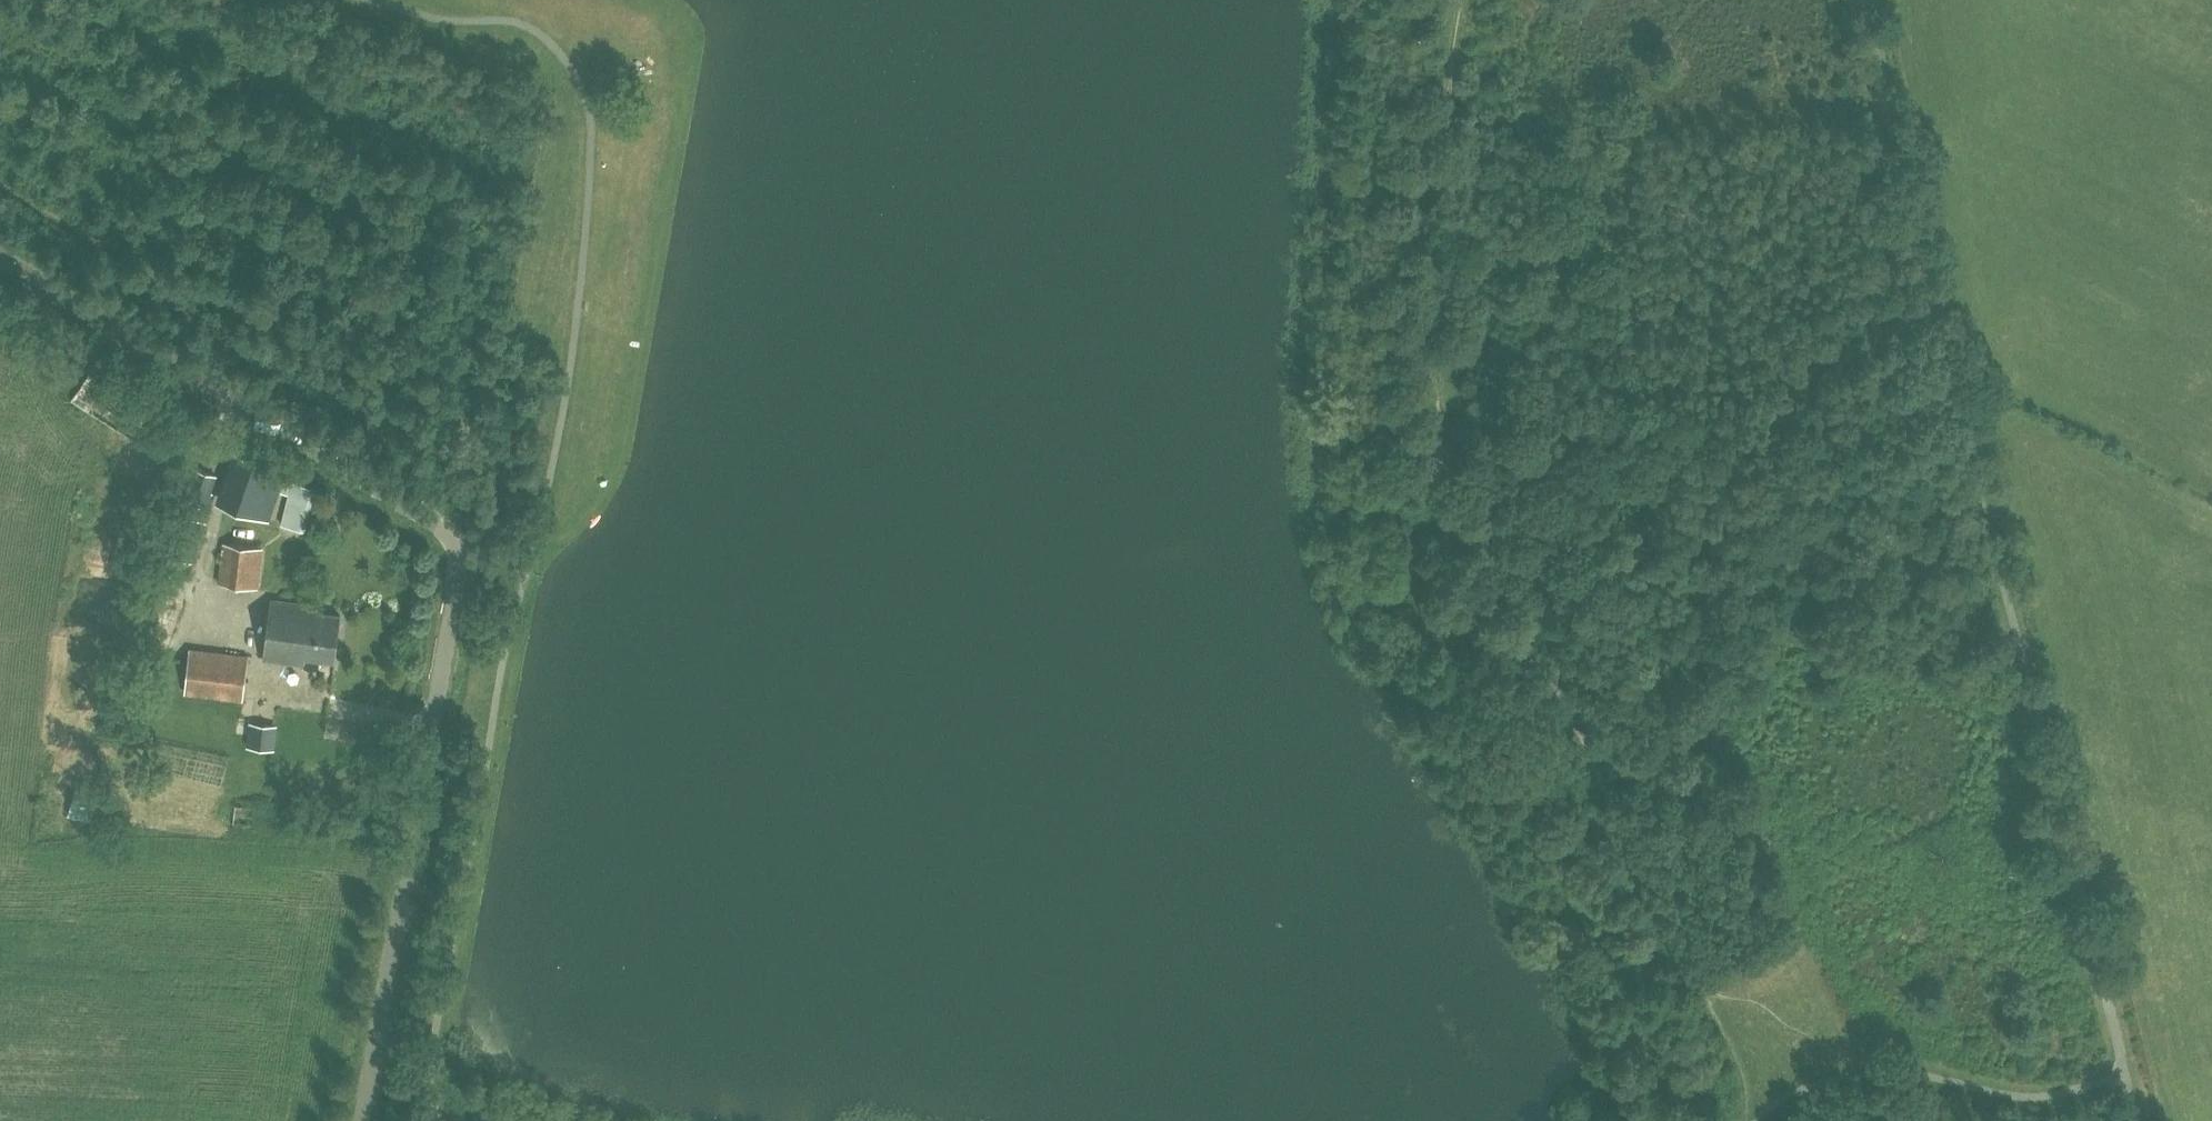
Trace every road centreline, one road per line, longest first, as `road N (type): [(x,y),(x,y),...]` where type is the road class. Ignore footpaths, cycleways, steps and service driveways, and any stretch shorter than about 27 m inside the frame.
road 1 (unclassified): [(362,1120),(450,633),(457,539),(0,254)]

